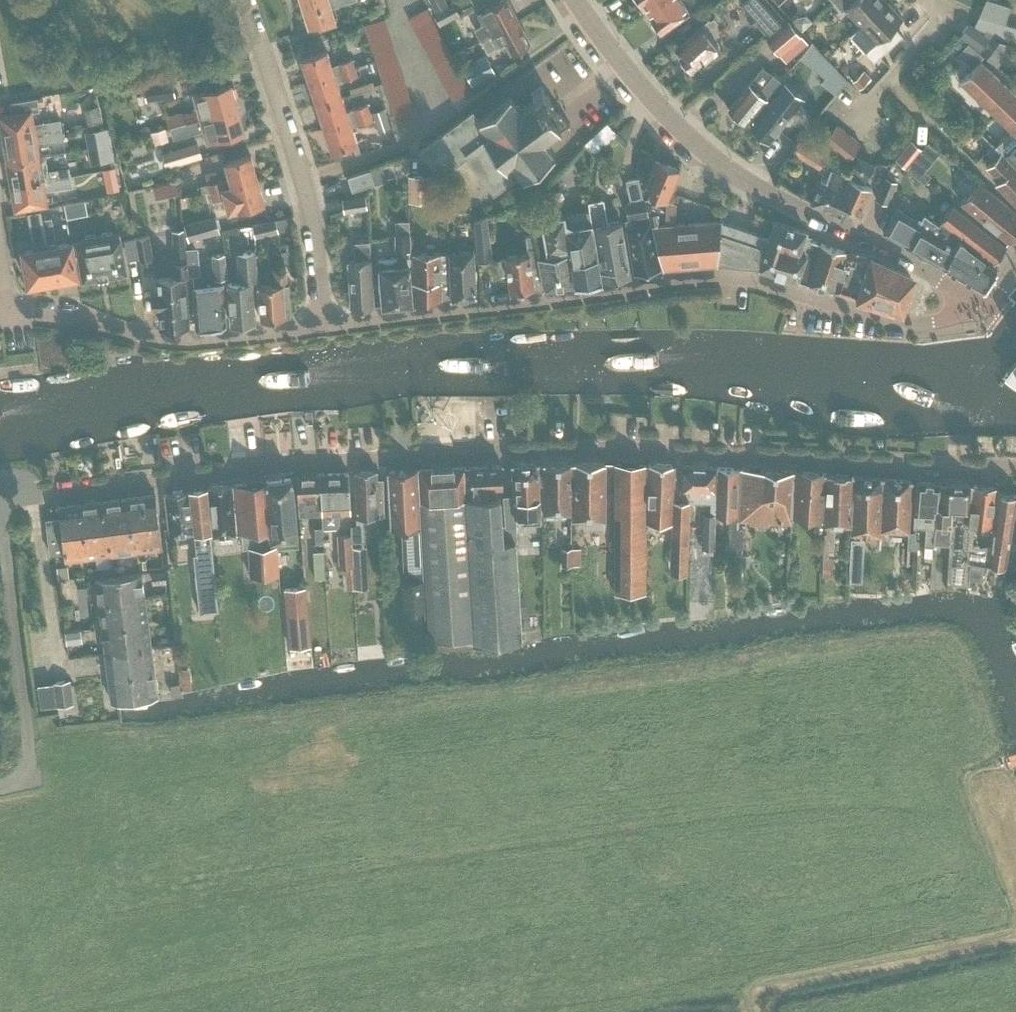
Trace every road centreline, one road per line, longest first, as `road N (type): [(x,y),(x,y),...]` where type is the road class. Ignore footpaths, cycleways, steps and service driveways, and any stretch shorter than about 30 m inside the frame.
road 1 (residential): [(1015,464),(472,452),(58,491)]
road 2 (residential): [(325,326),(704,277),(735,277),(921,323),(945,317),(968,297)]
road 3 (tertiary): [(968,297),(876,241),(733,174),(622,65),(577,0)]
road 4 (residential): [(325,326),(181,341),(53,311),(8,315),(0,265)]
road 5 (residential): [(325,326),(315,228),(247,0)]
road 6 (residential): [(858,124),(932,32),(940,10),(928,0)]

